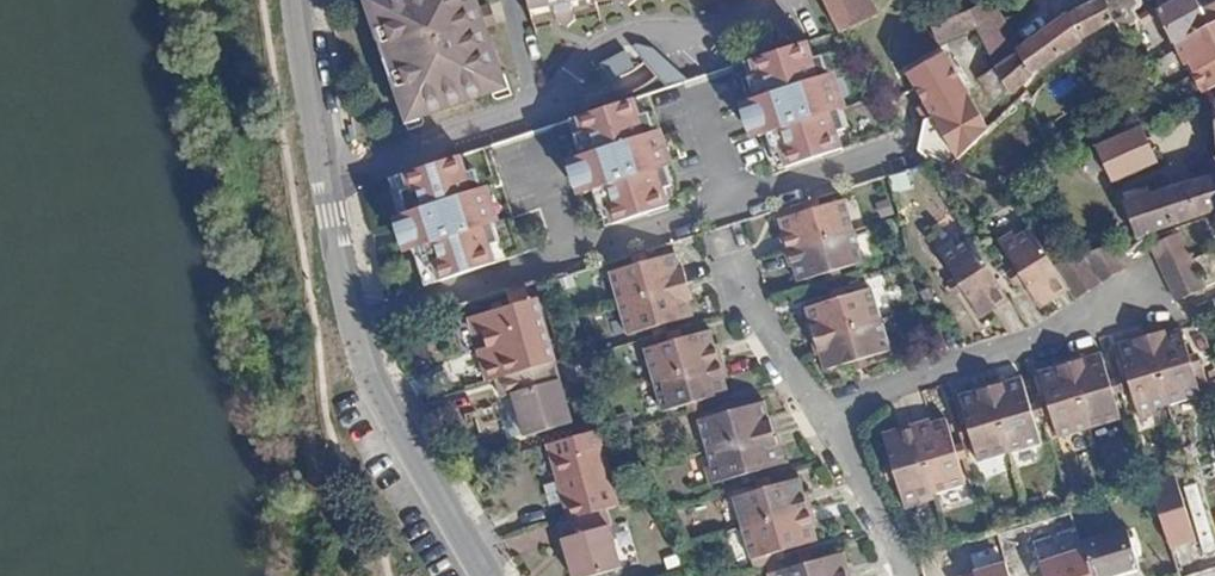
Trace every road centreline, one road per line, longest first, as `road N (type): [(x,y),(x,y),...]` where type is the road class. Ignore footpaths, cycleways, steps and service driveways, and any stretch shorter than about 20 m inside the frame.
road 1 (residential): [(325,178),(540,116),(564,64),(767,0)]
road 2 (residential): [(485,575),(373,388),(350,325),(325,178)]
road 3 (residential): [(829,418),(1033,351),(1132,294)]
road 4 (residential): [(325,178),(297,0)]
road 5 (residential): [(829,418),(731,269)]
road 6 (residential): [(910,575),(829,418)]

